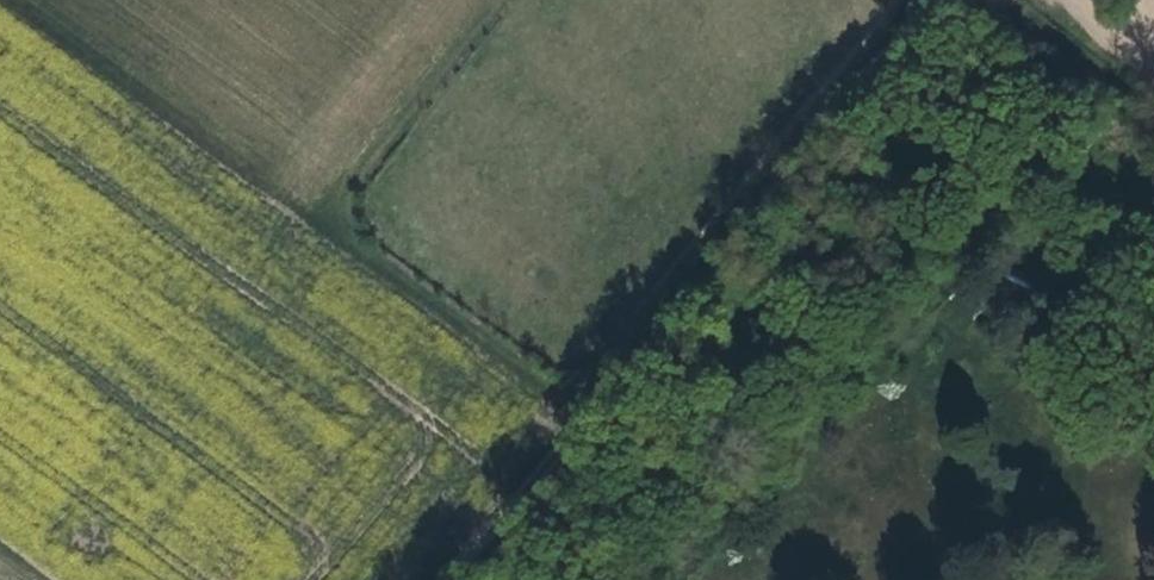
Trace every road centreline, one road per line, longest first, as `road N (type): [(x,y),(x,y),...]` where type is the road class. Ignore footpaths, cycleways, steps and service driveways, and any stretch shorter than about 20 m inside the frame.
road 1 (track): [(432,579),(619,384),(939,0)]

